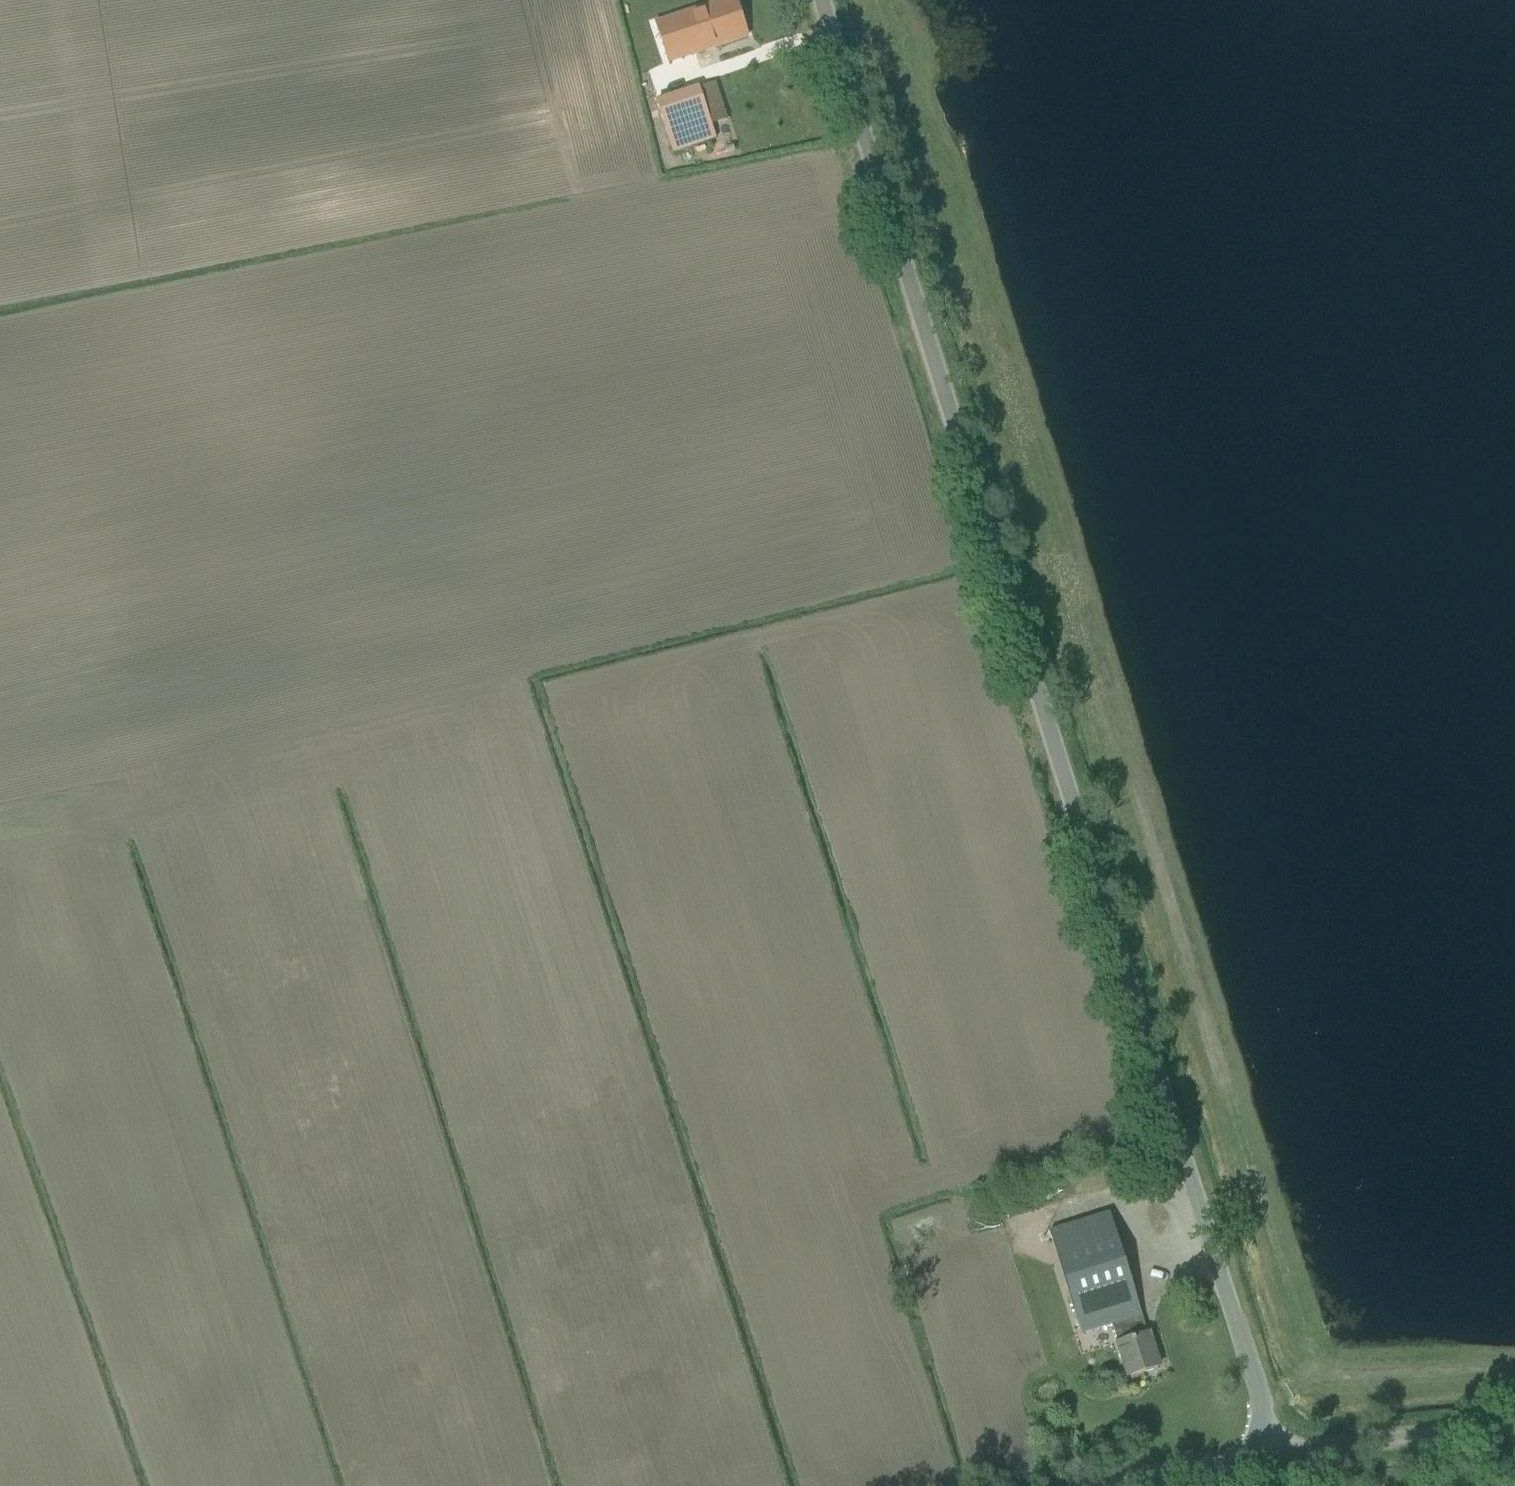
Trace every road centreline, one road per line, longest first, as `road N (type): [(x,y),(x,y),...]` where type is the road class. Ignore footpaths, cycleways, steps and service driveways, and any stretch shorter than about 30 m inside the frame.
road 1 (unclassified): [(1258,1454),(815,0)]
road 2 (unclassified): [(1258,1454),(1514,1428)]
road 3 (unclassified): [(1120,1485),(1258,1454)]

